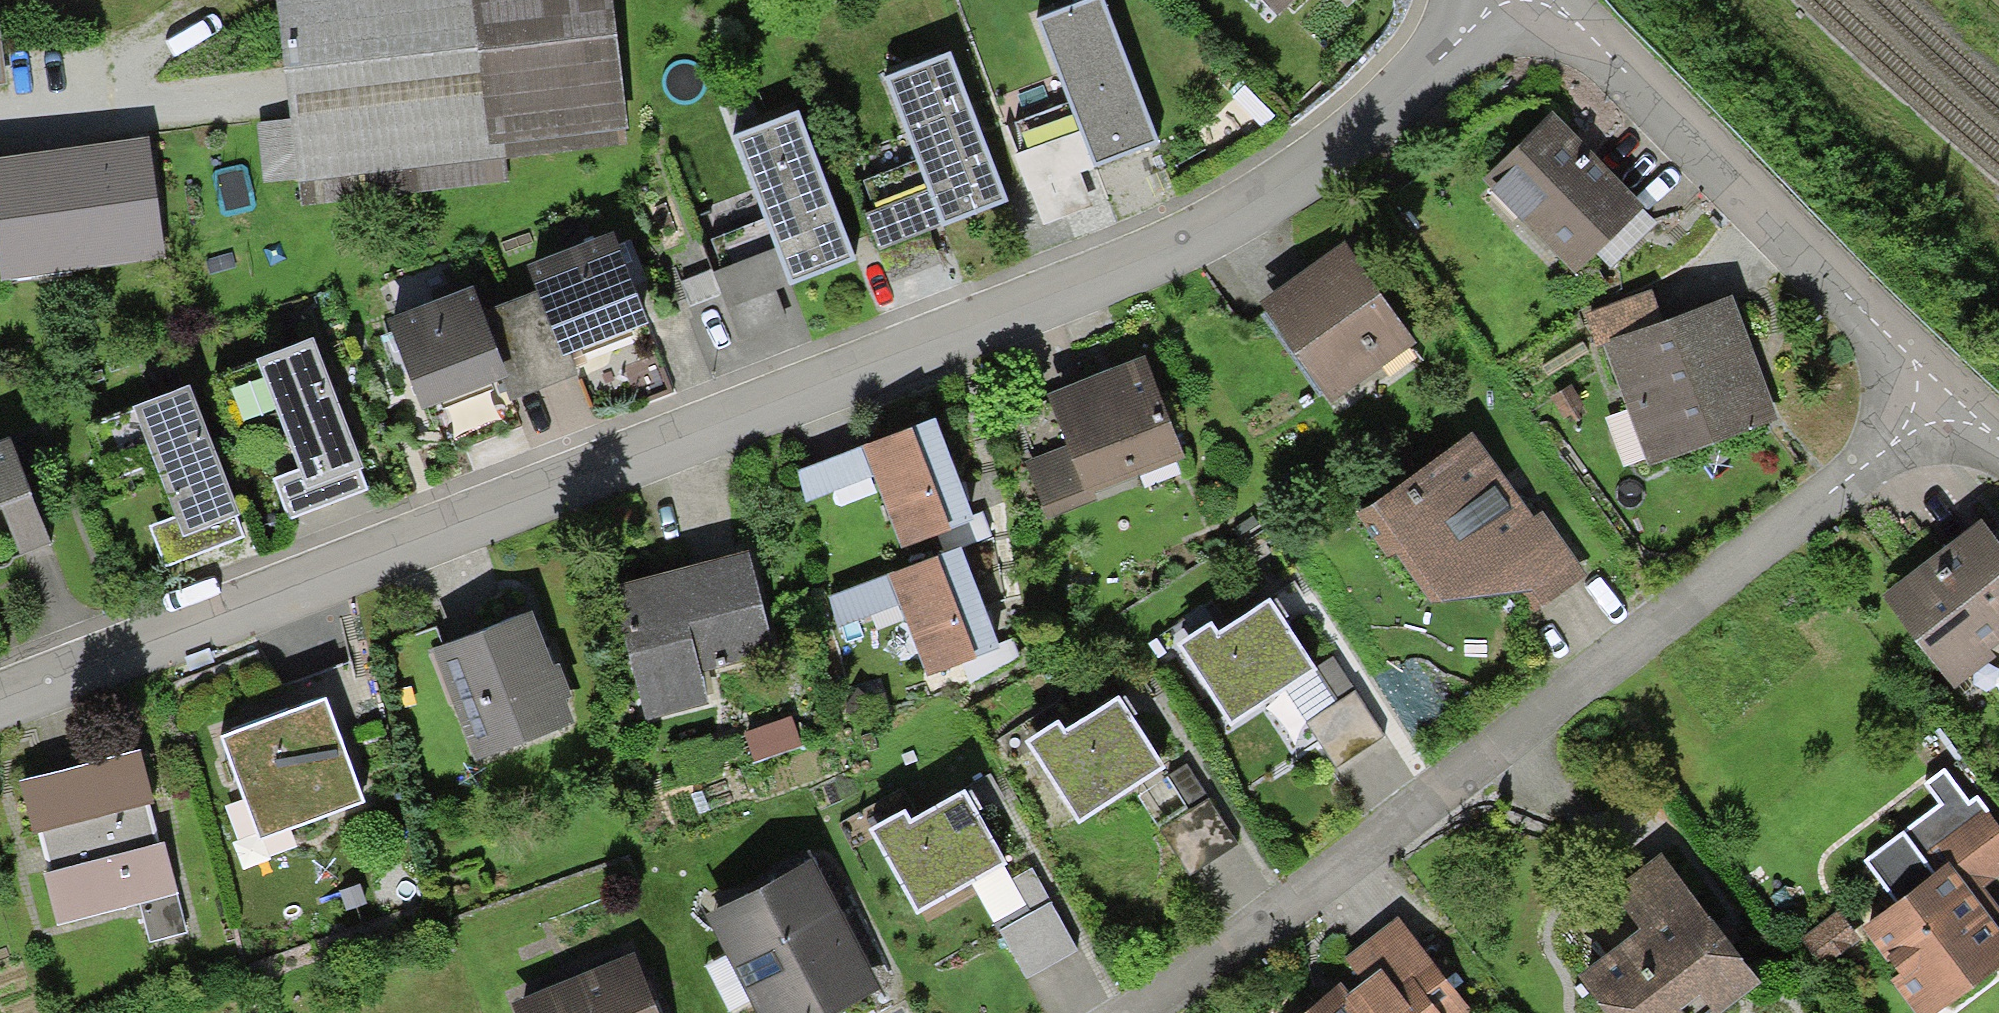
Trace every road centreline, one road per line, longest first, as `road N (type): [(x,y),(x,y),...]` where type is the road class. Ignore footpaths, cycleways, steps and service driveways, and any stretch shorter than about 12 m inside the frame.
road 1 (residential): [(0,696),(1180,245),(1395,106),(1496,0)]
road 2 (residential): [(1131,1012),(1948,401)]
road 3 (residential): [(1542,0),(1948,401)]

